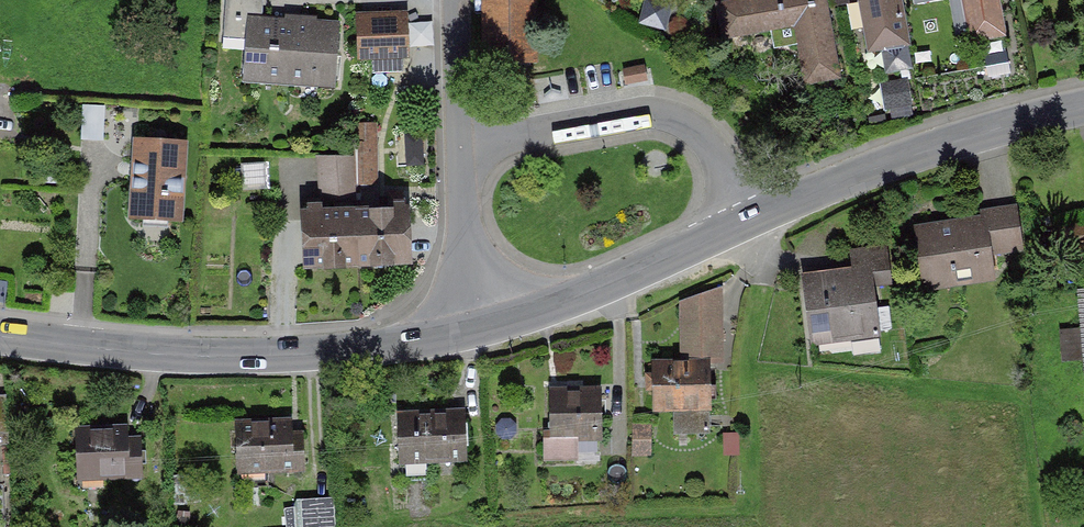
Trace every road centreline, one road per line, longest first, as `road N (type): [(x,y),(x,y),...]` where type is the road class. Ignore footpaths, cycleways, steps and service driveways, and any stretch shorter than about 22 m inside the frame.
road 1 (secondary): [(1083,112),(922,154),(655,270),(482,326)]
road 2 (secondary): [(482,326),(404,345),(252,358),(145,357),(0,336)]
road 3 (unclassified): [(482,326),(461,188),(457,0)]

